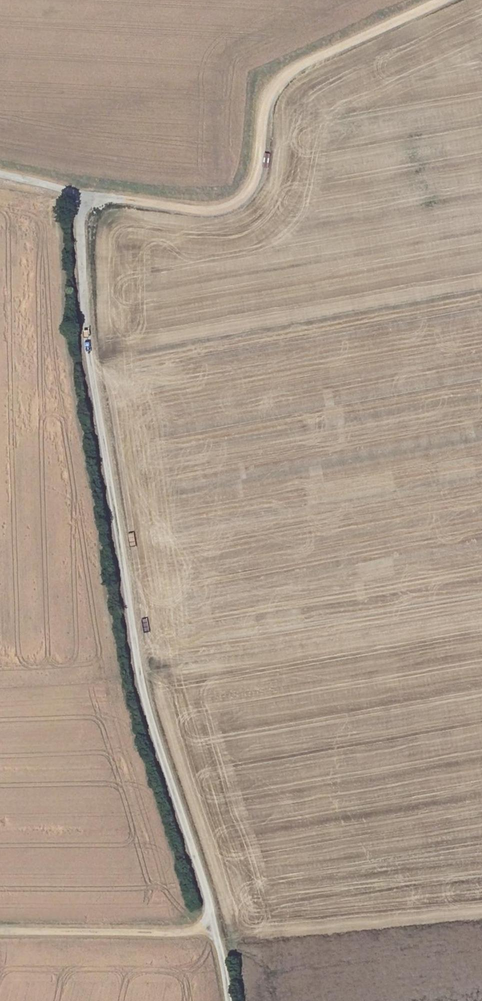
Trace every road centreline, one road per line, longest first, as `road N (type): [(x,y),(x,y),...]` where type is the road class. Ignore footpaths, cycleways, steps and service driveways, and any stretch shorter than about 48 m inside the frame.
road 1 (track): [(225,1000),(212,923),(142,697),(87,349),(81,193)]
road 2 (track): [(0,176),(198,206),(222,200),(241,192),(252,174),(259,117),(288,70),(440,0)]
road 3 (track): [(212,923),(0,923)]

